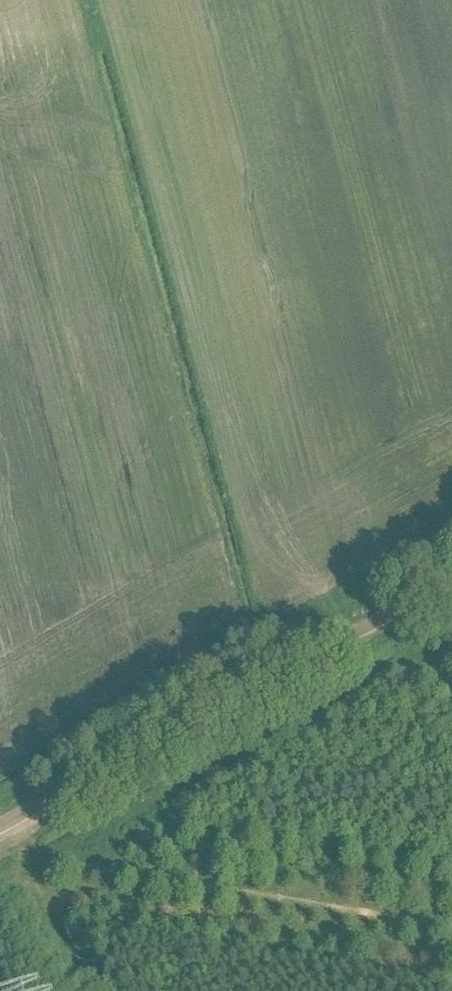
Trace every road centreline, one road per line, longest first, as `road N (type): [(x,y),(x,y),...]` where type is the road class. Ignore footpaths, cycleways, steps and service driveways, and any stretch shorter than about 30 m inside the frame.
road 1 (unclassified): [(0,835),(451,584)]
road 2 (track): [(451,934),(22,856),(9,830)]

